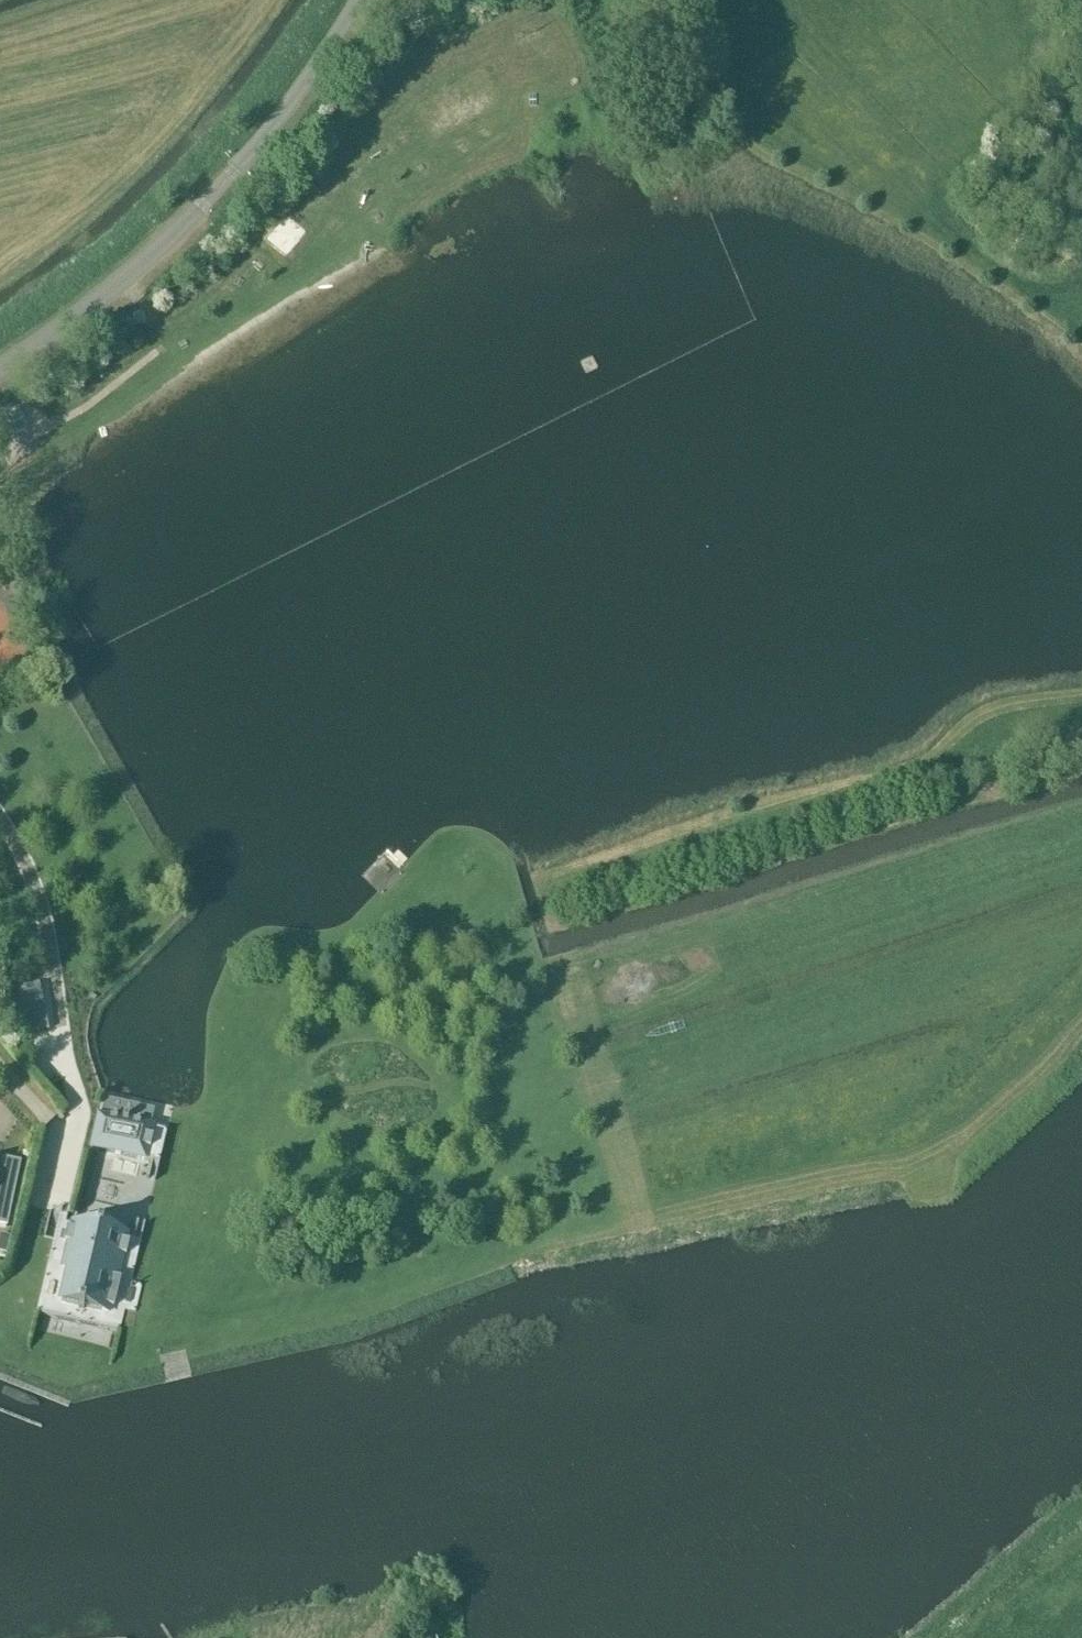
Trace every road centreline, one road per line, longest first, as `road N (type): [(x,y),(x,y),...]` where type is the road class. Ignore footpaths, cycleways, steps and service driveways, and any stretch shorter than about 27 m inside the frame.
road 1 (unclassified): [(365,0),(305,93),(173,239),(83,314),(0,367)]

